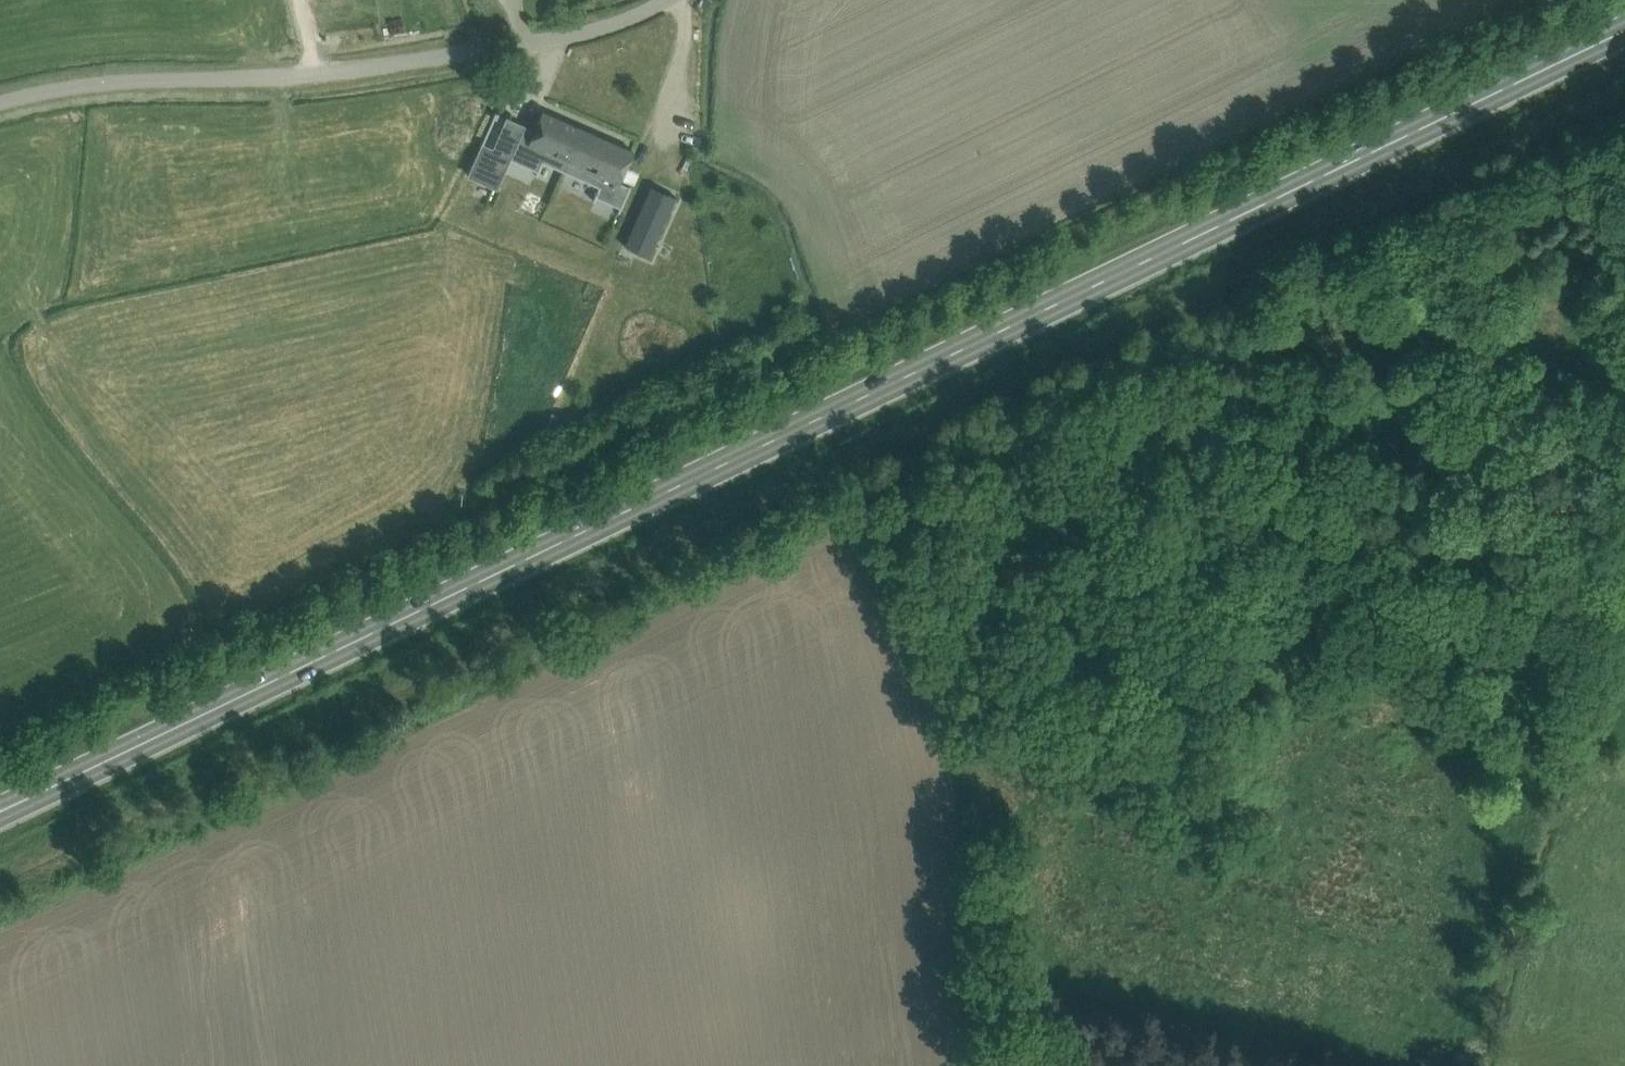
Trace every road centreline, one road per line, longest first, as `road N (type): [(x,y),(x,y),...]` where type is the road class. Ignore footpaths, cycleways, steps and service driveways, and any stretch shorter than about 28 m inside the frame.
road 1 (secondary): [(0,810),(1624,31)]
road 2 (unclassified): [(0,104),(80,86),(280,78),(544,41),(633,17),(664,0)]

